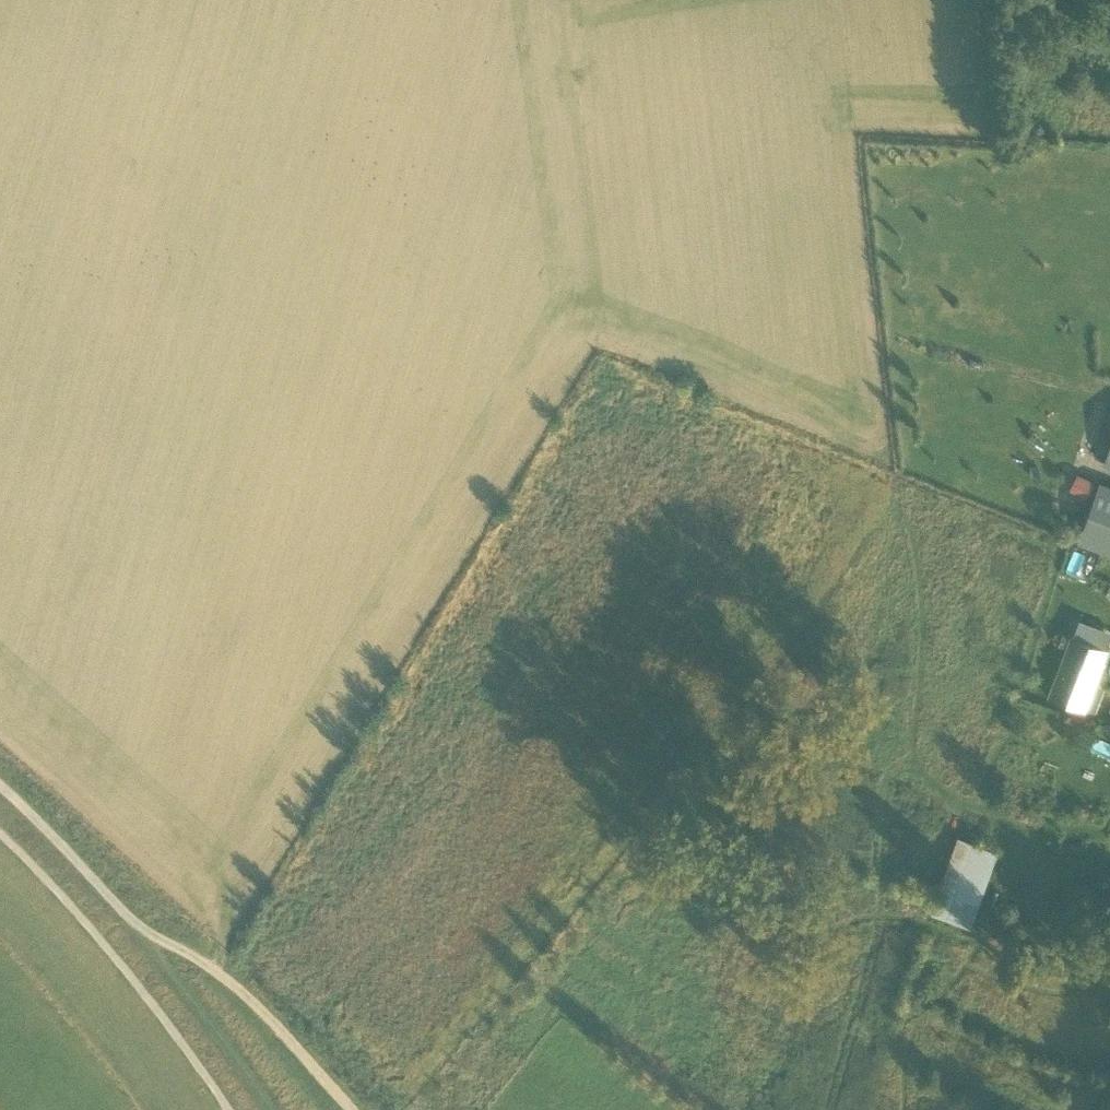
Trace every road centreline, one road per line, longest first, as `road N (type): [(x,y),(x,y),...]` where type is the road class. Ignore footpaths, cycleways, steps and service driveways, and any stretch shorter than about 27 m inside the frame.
road 1 (track): [(356,1109),(217,966),(140,938),(0,791)]

